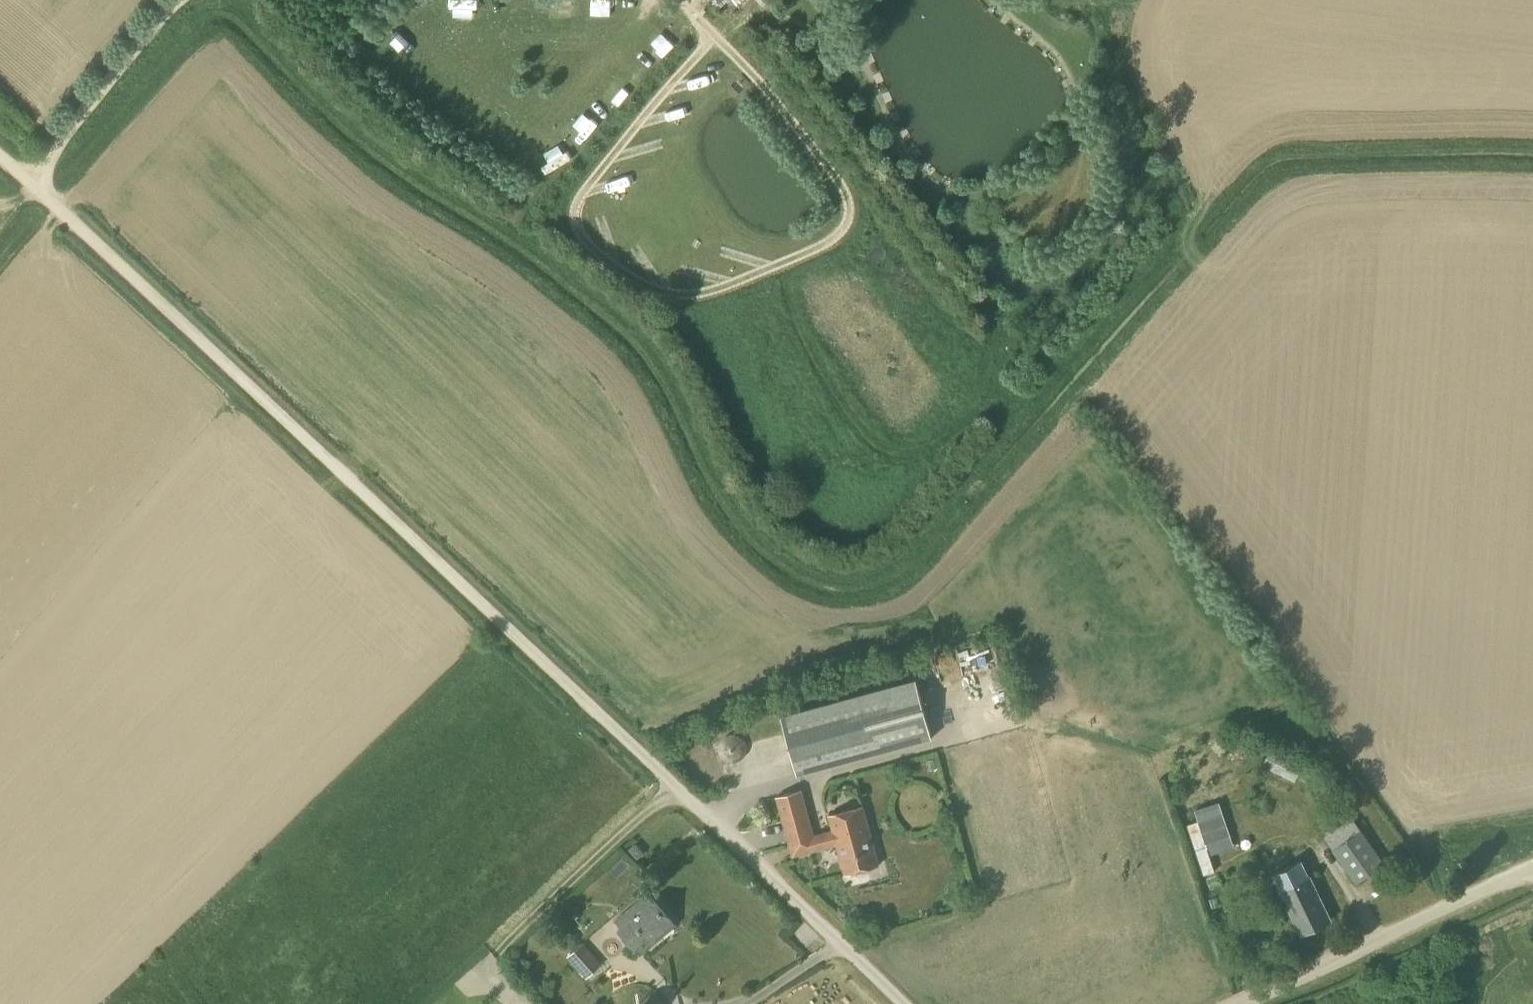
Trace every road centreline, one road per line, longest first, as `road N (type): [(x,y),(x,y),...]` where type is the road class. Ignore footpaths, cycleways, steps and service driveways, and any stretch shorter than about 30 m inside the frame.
road 1 (unclassified): [(900,1003),(37,186)]
road 2 (unclassified): [(1249,1003),(1532,871)]
road 3 (unclassified): [(37,186),(51,151),(184,0)]

